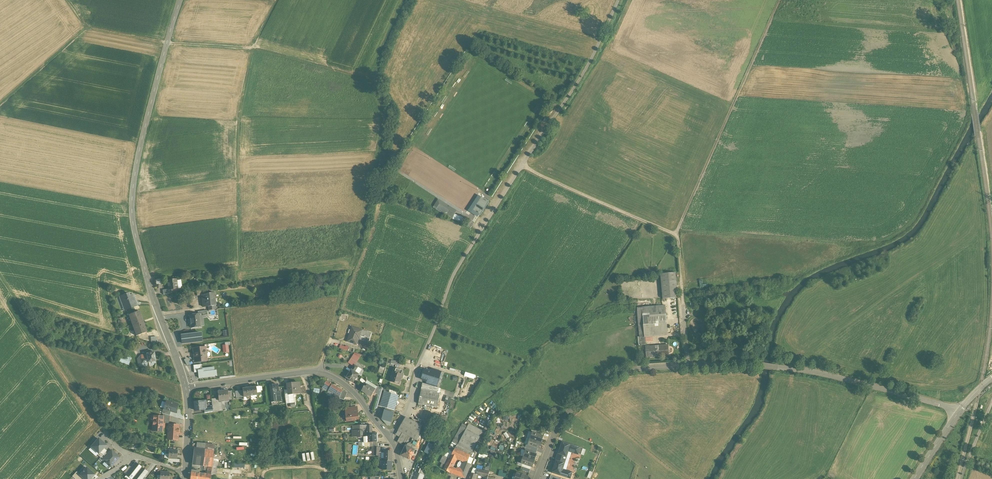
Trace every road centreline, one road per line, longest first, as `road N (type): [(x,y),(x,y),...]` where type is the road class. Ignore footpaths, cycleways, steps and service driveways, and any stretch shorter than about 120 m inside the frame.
road 1 (track): [(390,437),(454,275),(577,85),(618,0)]
road 2 (secondary): [(181,0),(131,199),(143,262),(186,388)]
road 3 (track): [(688,365),(677,236),(522,167)]
road 4 (track): [(372,75),(86,28)]
road 5 (track): [(277,0),(253,49),(237,124),(240,231)]
road 6 (residential): [(959,412),(758,365)]
road 7 (unclassified): [(758,365),(621,373),(571,410)]
road 8 (track): [(0,276),(106,432)]
road 9 (residential): [(402,478),(390,437),(360,400),(331,376),(304,371)]
road 10 (track): [(736,99),(677,236)]
road 11 (track): [(148,278),(241,267),(240,231)]
road 12 (track): [(367,219),(240,231)]

